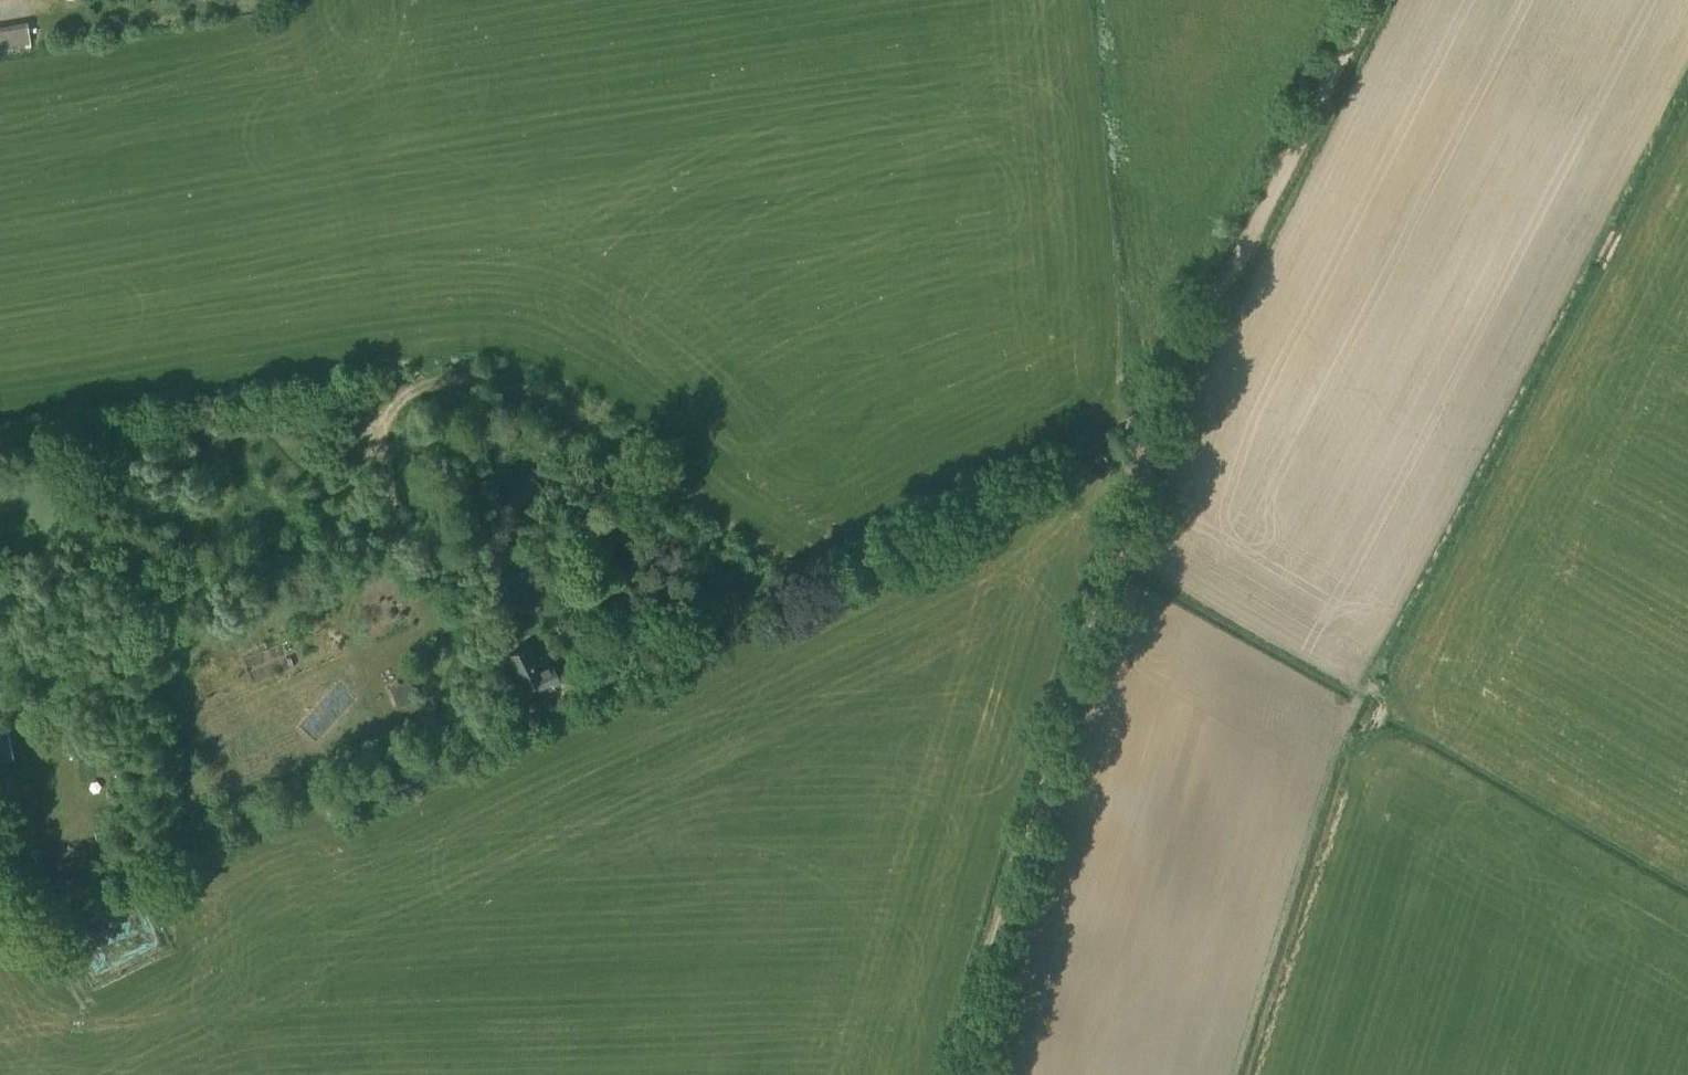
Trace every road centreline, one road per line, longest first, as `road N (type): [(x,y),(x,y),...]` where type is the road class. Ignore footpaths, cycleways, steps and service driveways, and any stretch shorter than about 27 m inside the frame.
road 1 (track): [(948,1074),(1031,803),(1159,439),(1377,0)]

